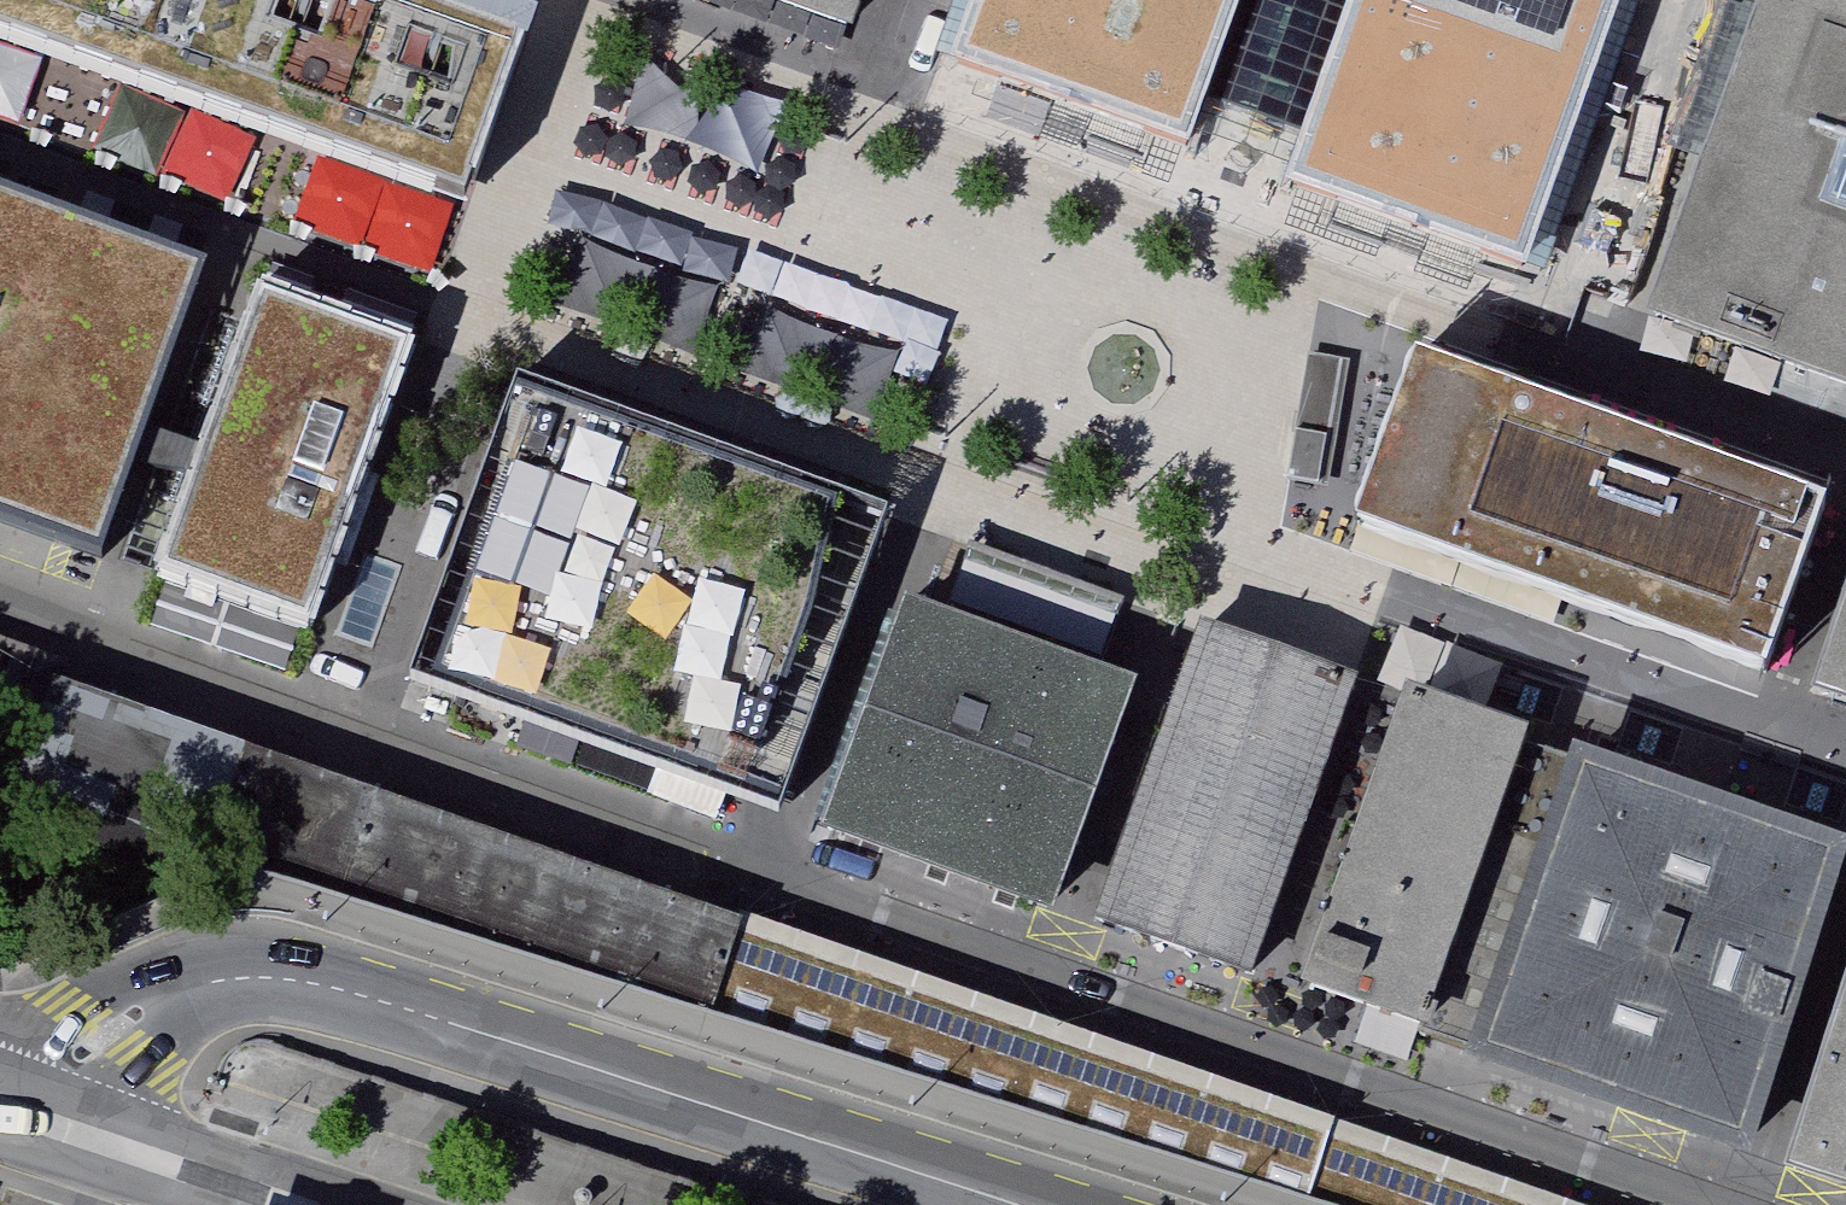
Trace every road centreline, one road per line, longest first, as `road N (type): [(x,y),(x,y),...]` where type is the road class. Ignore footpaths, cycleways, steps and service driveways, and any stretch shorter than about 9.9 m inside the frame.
road 1 (residential): [(1711,1204),(0,609)]
road 2 (tertiary): [(37,1121),(62,1071),(129,1017),(207,983),(261,977),(332,986),(999,1204)]
road 3 (primary): [(37,1121),(284,1204)]

